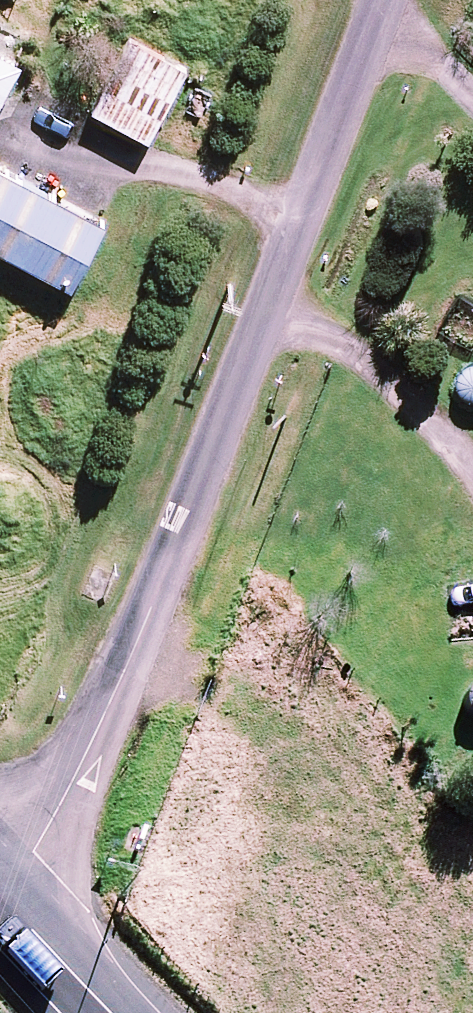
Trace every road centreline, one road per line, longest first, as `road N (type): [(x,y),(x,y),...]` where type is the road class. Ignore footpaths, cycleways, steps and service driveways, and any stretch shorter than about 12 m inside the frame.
road 1 (residential): [(4,903),(70,788),(148,615),(387,0)]
road 2 (secondary): [(4,903),(107,1012)]

